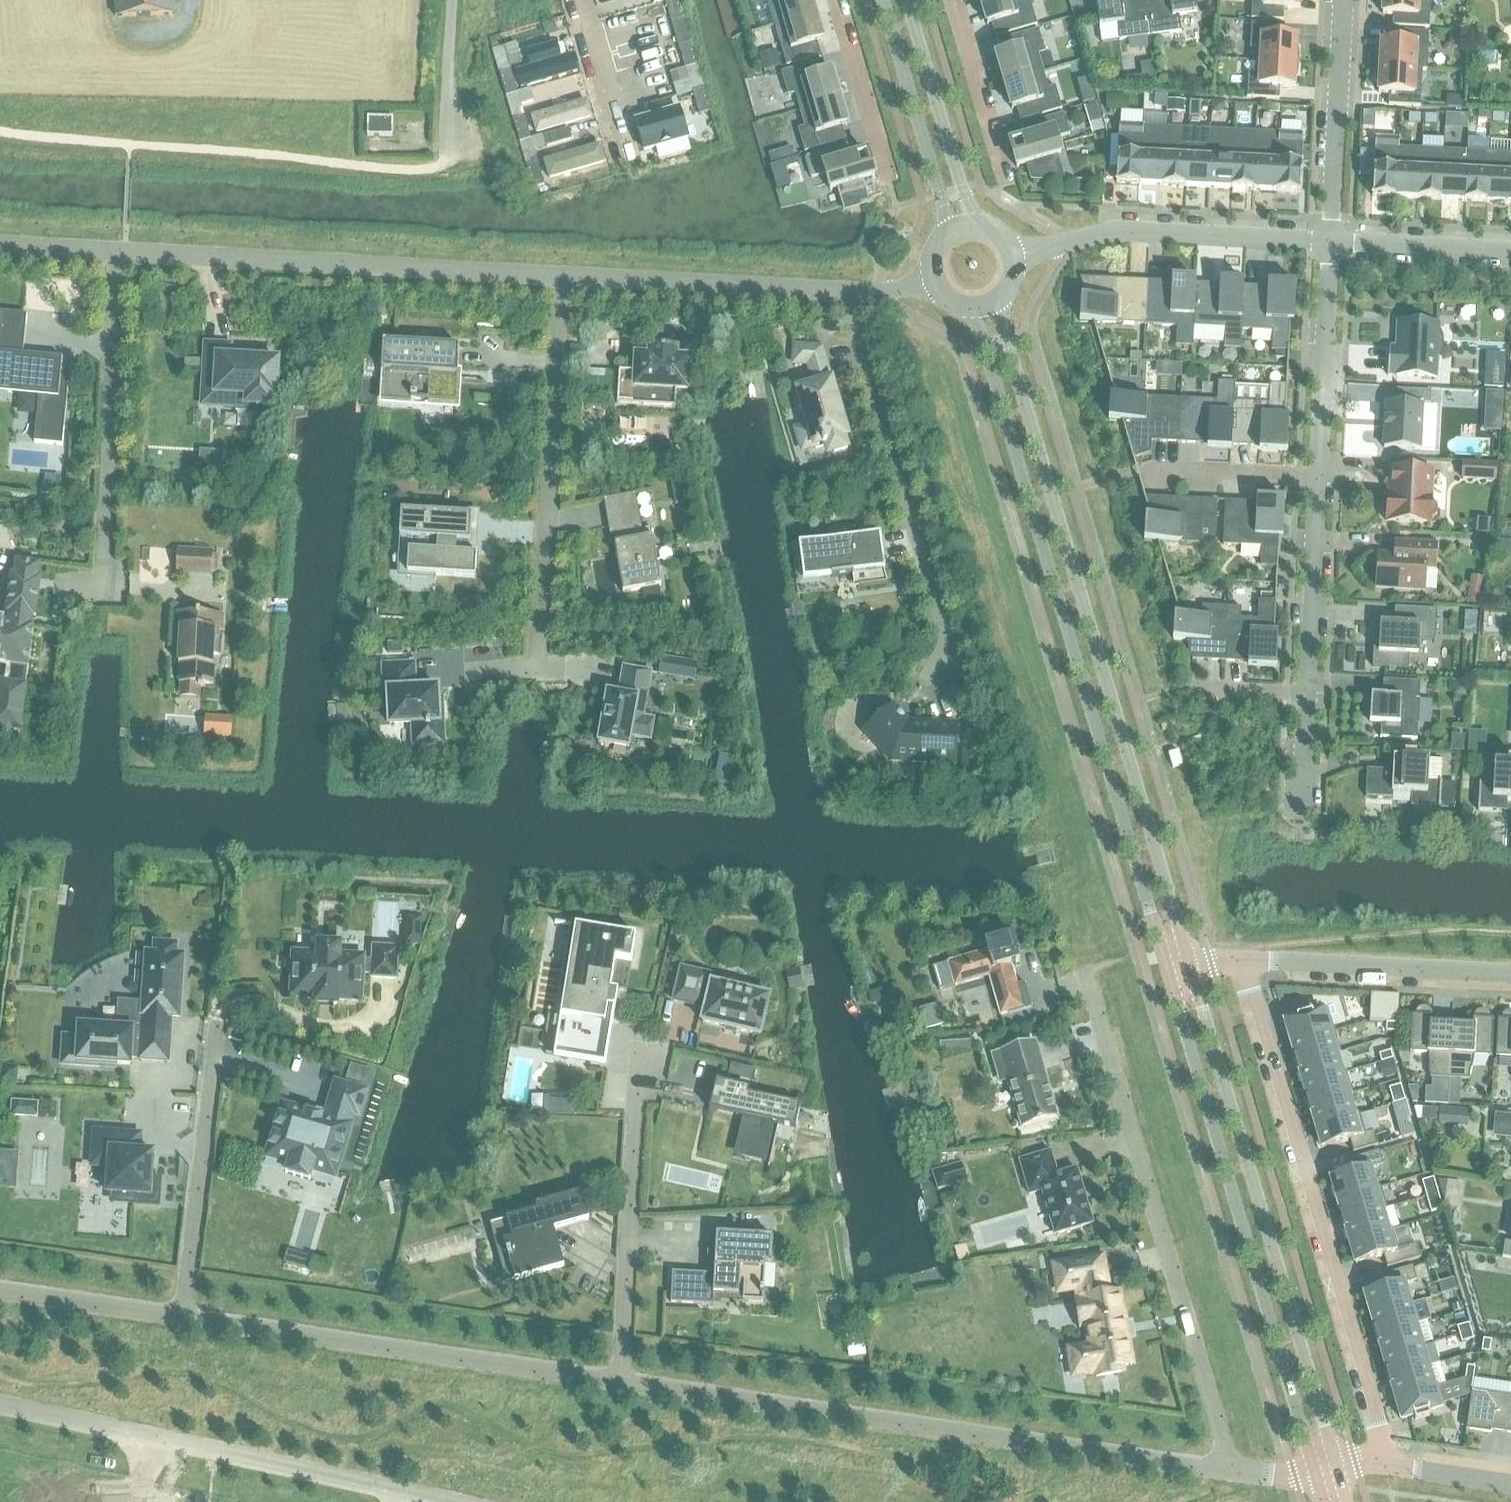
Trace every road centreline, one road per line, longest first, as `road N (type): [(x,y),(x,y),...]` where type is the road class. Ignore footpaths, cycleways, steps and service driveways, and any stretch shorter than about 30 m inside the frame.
road 1 (tertiary): [(1189,967),(1000,303)]
road 2 (tertiary): [(973,310),(1171,971)]
road 3 (residential): [(1235,1466),(621,1378)]
road 4 (residential): [(1242,963),(1388,1465)]
road 5 (tertiary): [(1171,971),(1314,1472)]
road 6 (tertiary): [(1335,1466),(1189,967)]
road 7 (residential): [(1235,1466),(1083,976)]
road 8 (residential): [(449,1501),(0,1406)]
road 9 (residential): [(564,277),(118,250)]
road 10 (residential): [(621,1378),(180,1321)]
road 11 (residential): [(941,673),(941,627),(845,290)]
road 12 (residential): [(564,277),(537,669)]
road 13 (residential): [(621,1378),(636,1026)]
road 14 (residential): [(118,250),(94,587)]
road 15 (residential): [(1020,256),(1119,230),(1327,244)]
road 16 (residential): [(180,1321),(219,1021)]
road 17 (residential): [(845,290),(564,277)]
road 18 (residential): [(1242,963),(1510,979)]
road 19 (residential): [(1327,244),(1340,0)]
road 20 (residential): [(1313,485),(1327,244)]
road 21 (tertiary): [(884,0),(952,226)]
road 22 (tertiary): [(971,220),(907,0)]
road 23 (residential): [(1303,694),(1313,485)]
road 24 (residential): [(891,184),(837,0)]
road 25 (residential): [(949,0),(1003,182)]
road 26 (residential): [(1327,244),(1510,254)]
road 27 (residential): [(180,1321),(0,1292)]
road 28 (residential): [(1138,471),(1313,485)]
road 29 (residential): [(442,168),(453,0)]
road 30 (residential): [(620,157),(574,0)]
road 31 (residential): [(1388,1465),(1510,1482)]
road 32 (residential): [(1299,817),(1303,694)]

